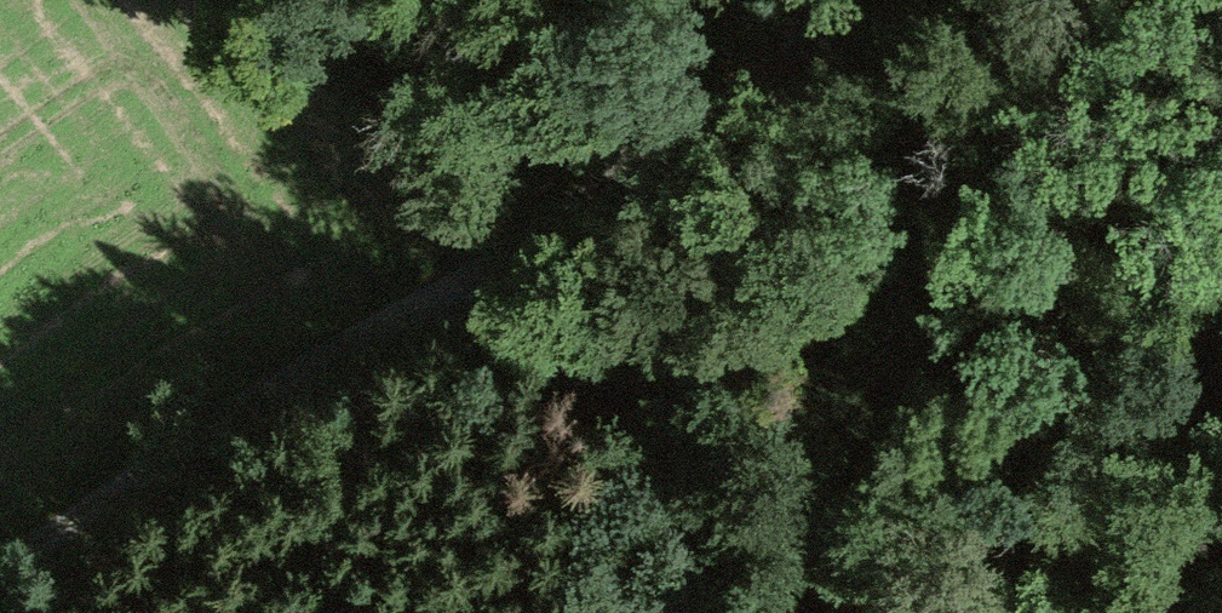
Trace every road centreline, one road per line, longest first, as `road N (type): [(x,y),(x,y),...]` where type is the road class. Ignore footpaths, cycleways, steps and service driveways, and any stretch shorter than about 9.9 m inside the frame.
road 1 (track): [(801,612),(532,265),(355,346),(0,590)]
road 2 (track): [(532,265),(890,0)]
road 3 (track): [(532,265),(570,50),(564,0)]
road 4 (track): [(784,582),(973,612)]

